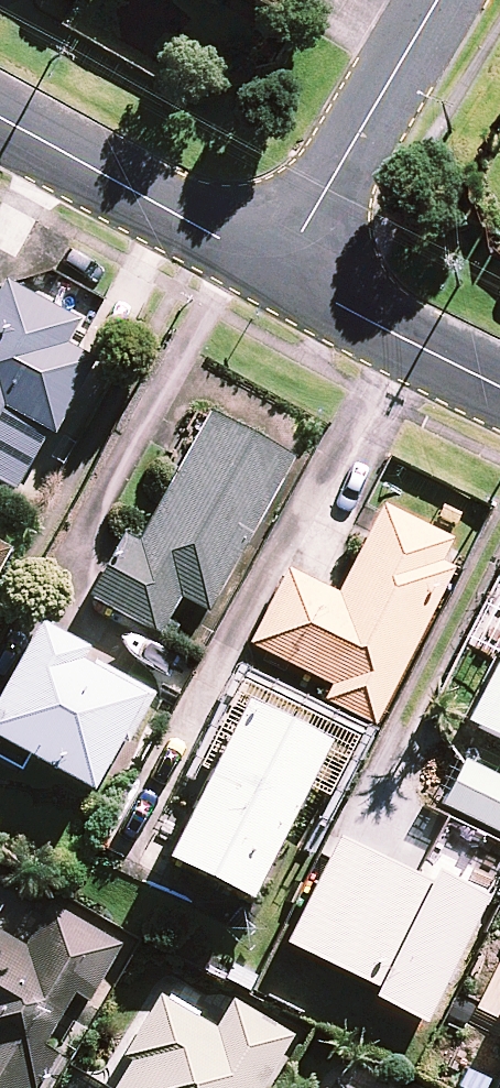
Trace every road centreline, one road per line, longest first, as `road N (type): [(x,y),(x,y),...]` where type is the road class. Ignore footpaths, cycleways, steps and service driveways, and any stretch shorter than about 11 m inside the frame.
road 1 (residential): [(277,272),(0,118)]
road 2 (residential): [(438,0),(277,272)]
road 3 (residential): [(499,384),(277,272)]

